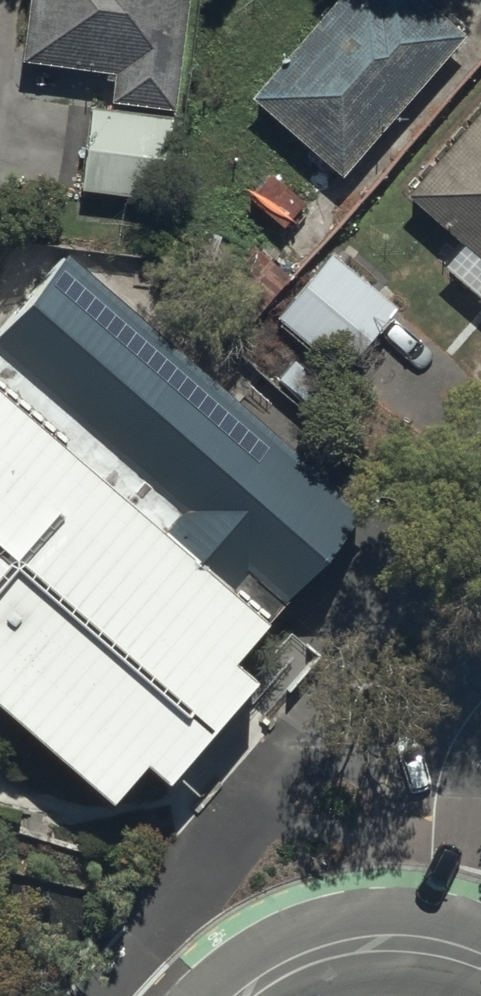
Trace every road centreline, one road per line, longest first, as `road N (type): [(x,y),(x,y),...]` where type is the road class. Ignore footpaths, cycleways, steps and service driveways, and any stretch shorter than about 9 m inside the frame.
road 1 (tertiary): [(480,743),(451,837),(452,958)]
road 2 (tertiary): [(250,995),(282,973),(359,952),(452,958)]

